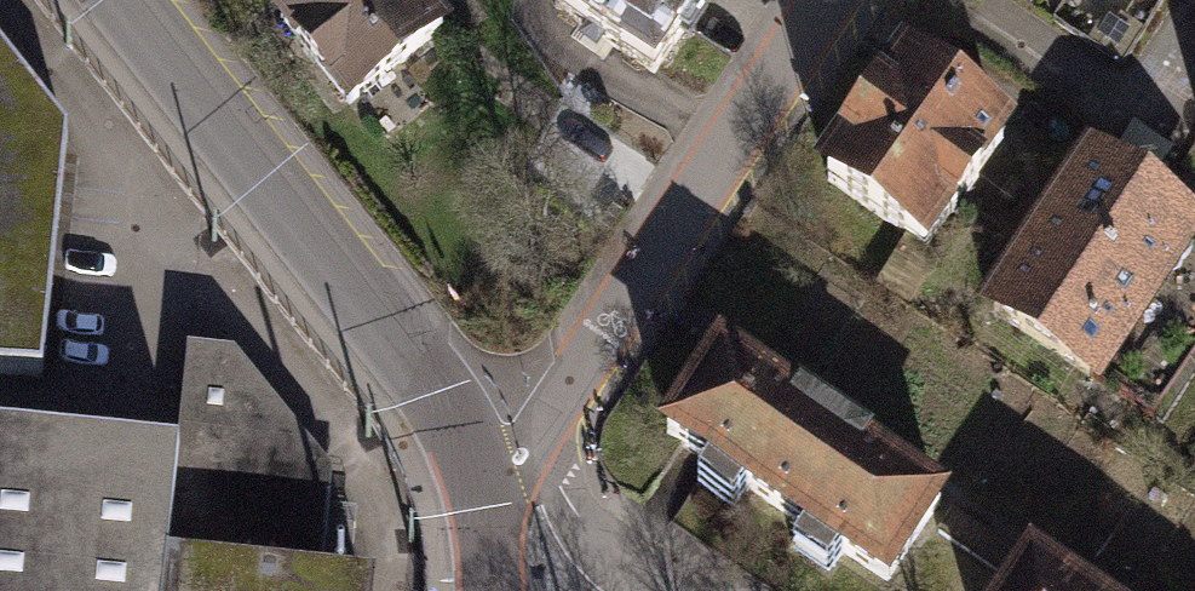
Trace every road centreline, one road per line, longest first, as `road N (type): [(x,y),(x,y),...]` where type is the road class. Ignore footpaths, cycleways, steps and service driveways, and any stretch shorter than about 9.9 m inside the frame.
road 1 (tertiary): [(121,0),(420,376),(461,448),(481,509),(488,590)]
road 2 (residential): [(557,485),(555,423),(575,375),(822,0)]
road 3 (residential): [(557,485),(601,549),(651,590)]

